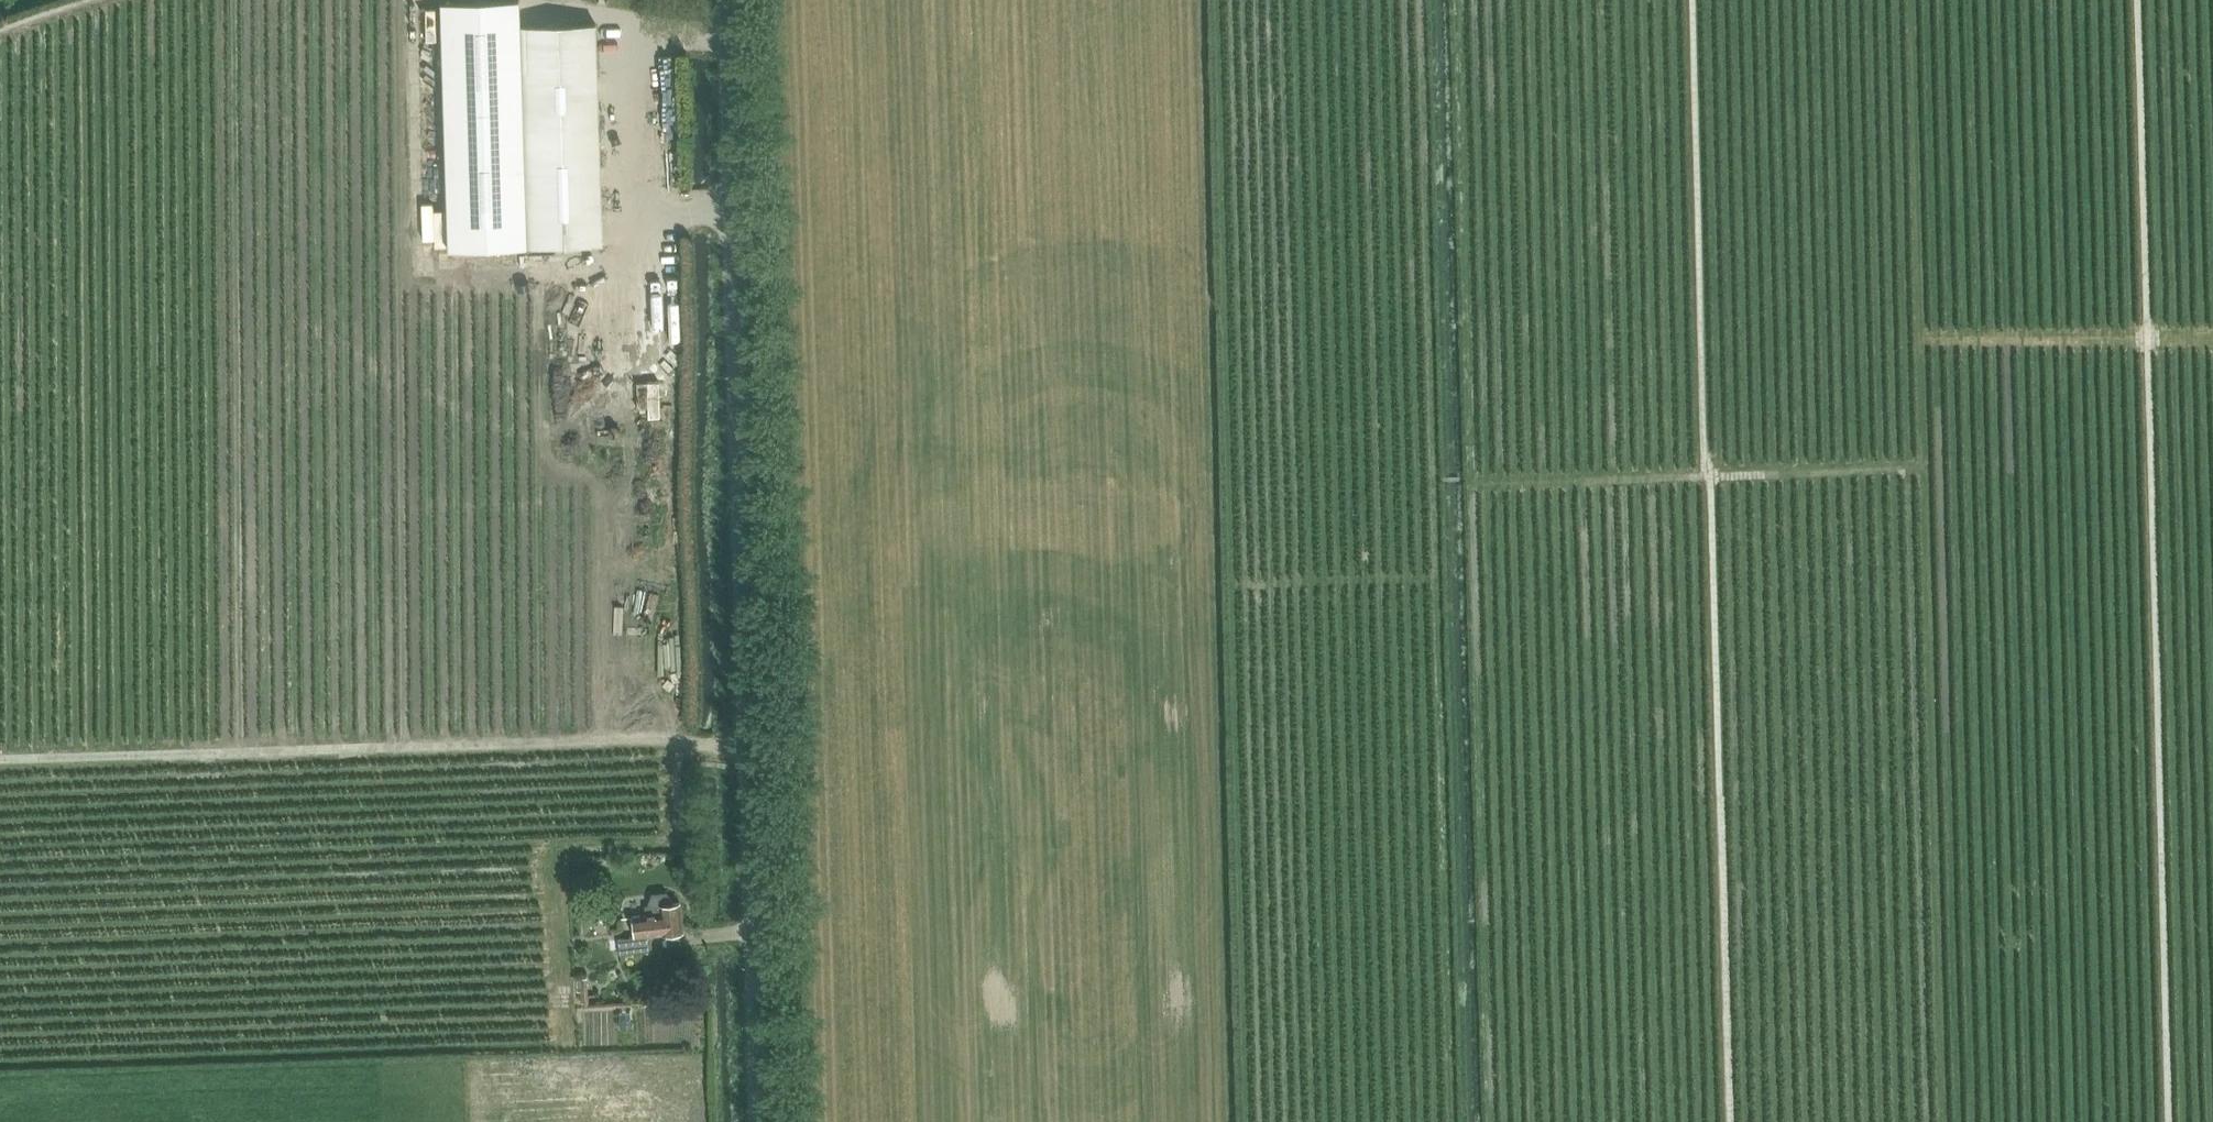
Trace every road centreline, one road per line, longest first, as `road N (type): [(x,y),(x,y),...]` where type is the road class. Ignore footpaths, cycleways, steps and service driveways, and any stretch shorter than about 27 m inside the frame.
road 1 (unclassified): [(757,1121),(727,0)]

